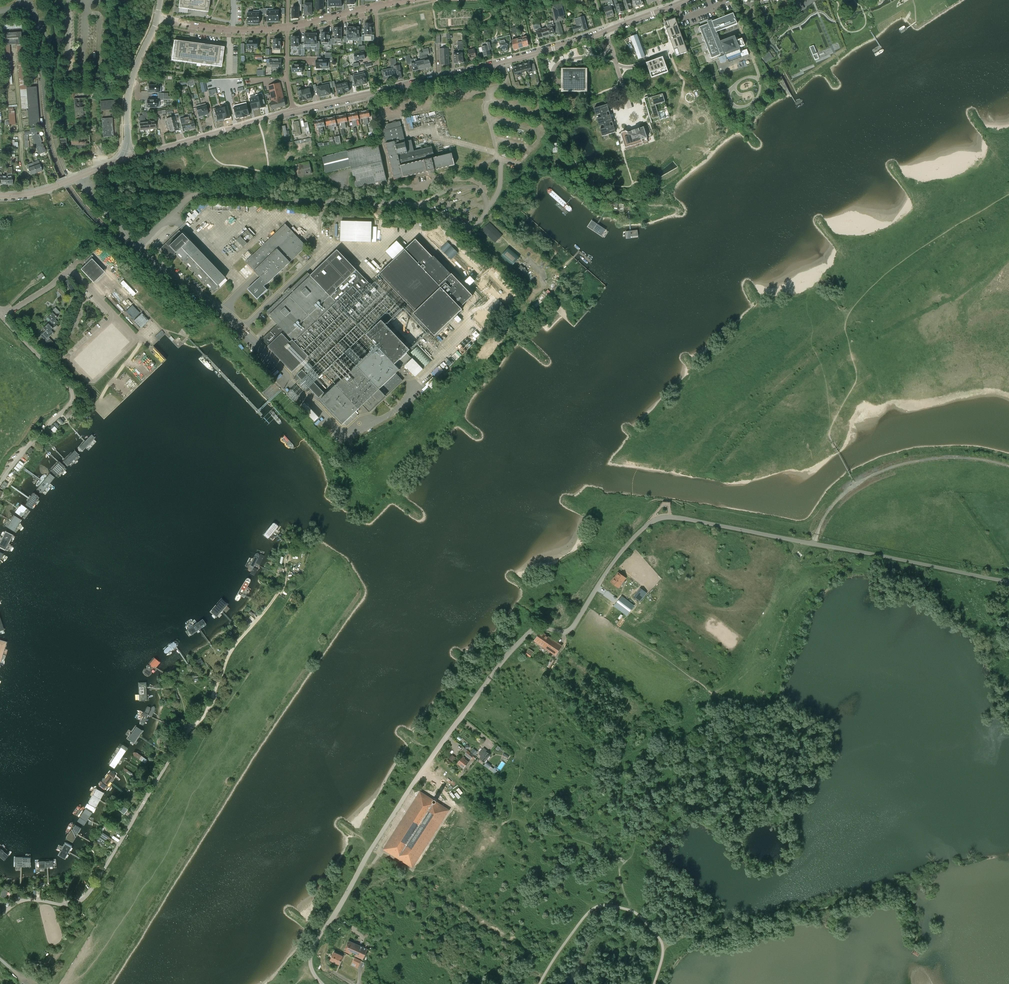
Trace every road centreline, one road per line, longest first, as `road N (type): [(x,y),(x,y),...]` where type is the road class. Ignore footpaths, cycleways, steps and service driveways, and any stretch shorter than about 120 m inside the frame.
road 1 (unclassified): [(322,983),(311,967),(313,949),(422,771),(508,655),(533,630),(571,629),(642,530),(674,517),(813,544)]
road 2 (unclassified): [(0,917),(23,900),(68,905),(86,896),(208,708),(232,650),(278,594),(288,558)]
road 3 (residential): [(294,111),(606,31)]
road 4 (unclassified): [(137,245),(192,194),(422,205)]
road 5 (unclassified): [(137,245),(97,220),(59,170),(36,23)]
road 6 (unclassified): [(813,544),(836,501),(879,471),(945,457),(1008,466)]
road 7 (unclassified): [(502,238),(541,272),(537,293),(471,231),(422,205)]
road 8 (unclassified): [(813,544),(1008,581)]
road 9 (residential): [(294,111),(139,156),(127,141)]
road 10 (unclassified): [(73,179),(57,150),(50,47),(36,23)]
road 11 (residential): [(157,18),(224,31),(287,28)]
road 12 (residential): [(157,18),(130,86),(127,141)]

